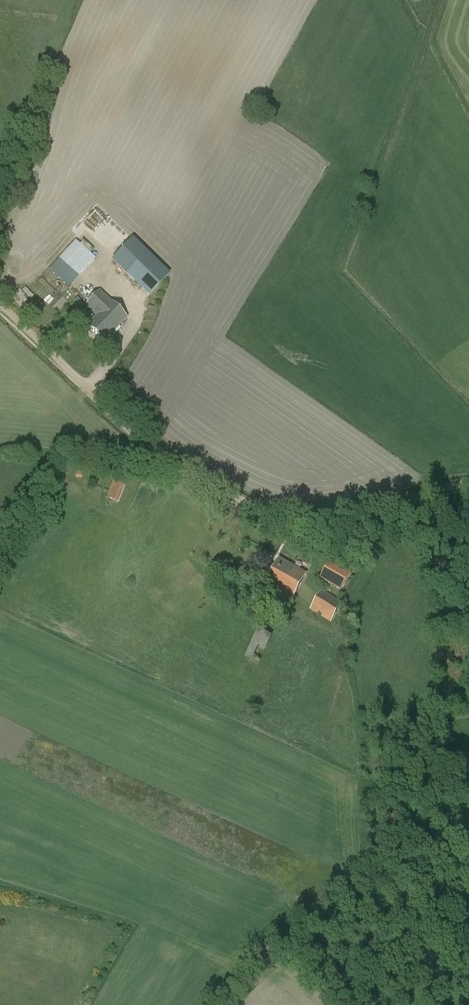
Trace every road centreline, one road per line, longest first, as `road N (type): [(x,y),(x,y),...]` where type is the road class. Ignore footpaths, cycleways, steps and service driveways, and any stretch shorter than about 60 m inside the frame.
road 1 (track): [(468,483),(348,521),(285,518),(163,456),(0,304)]

